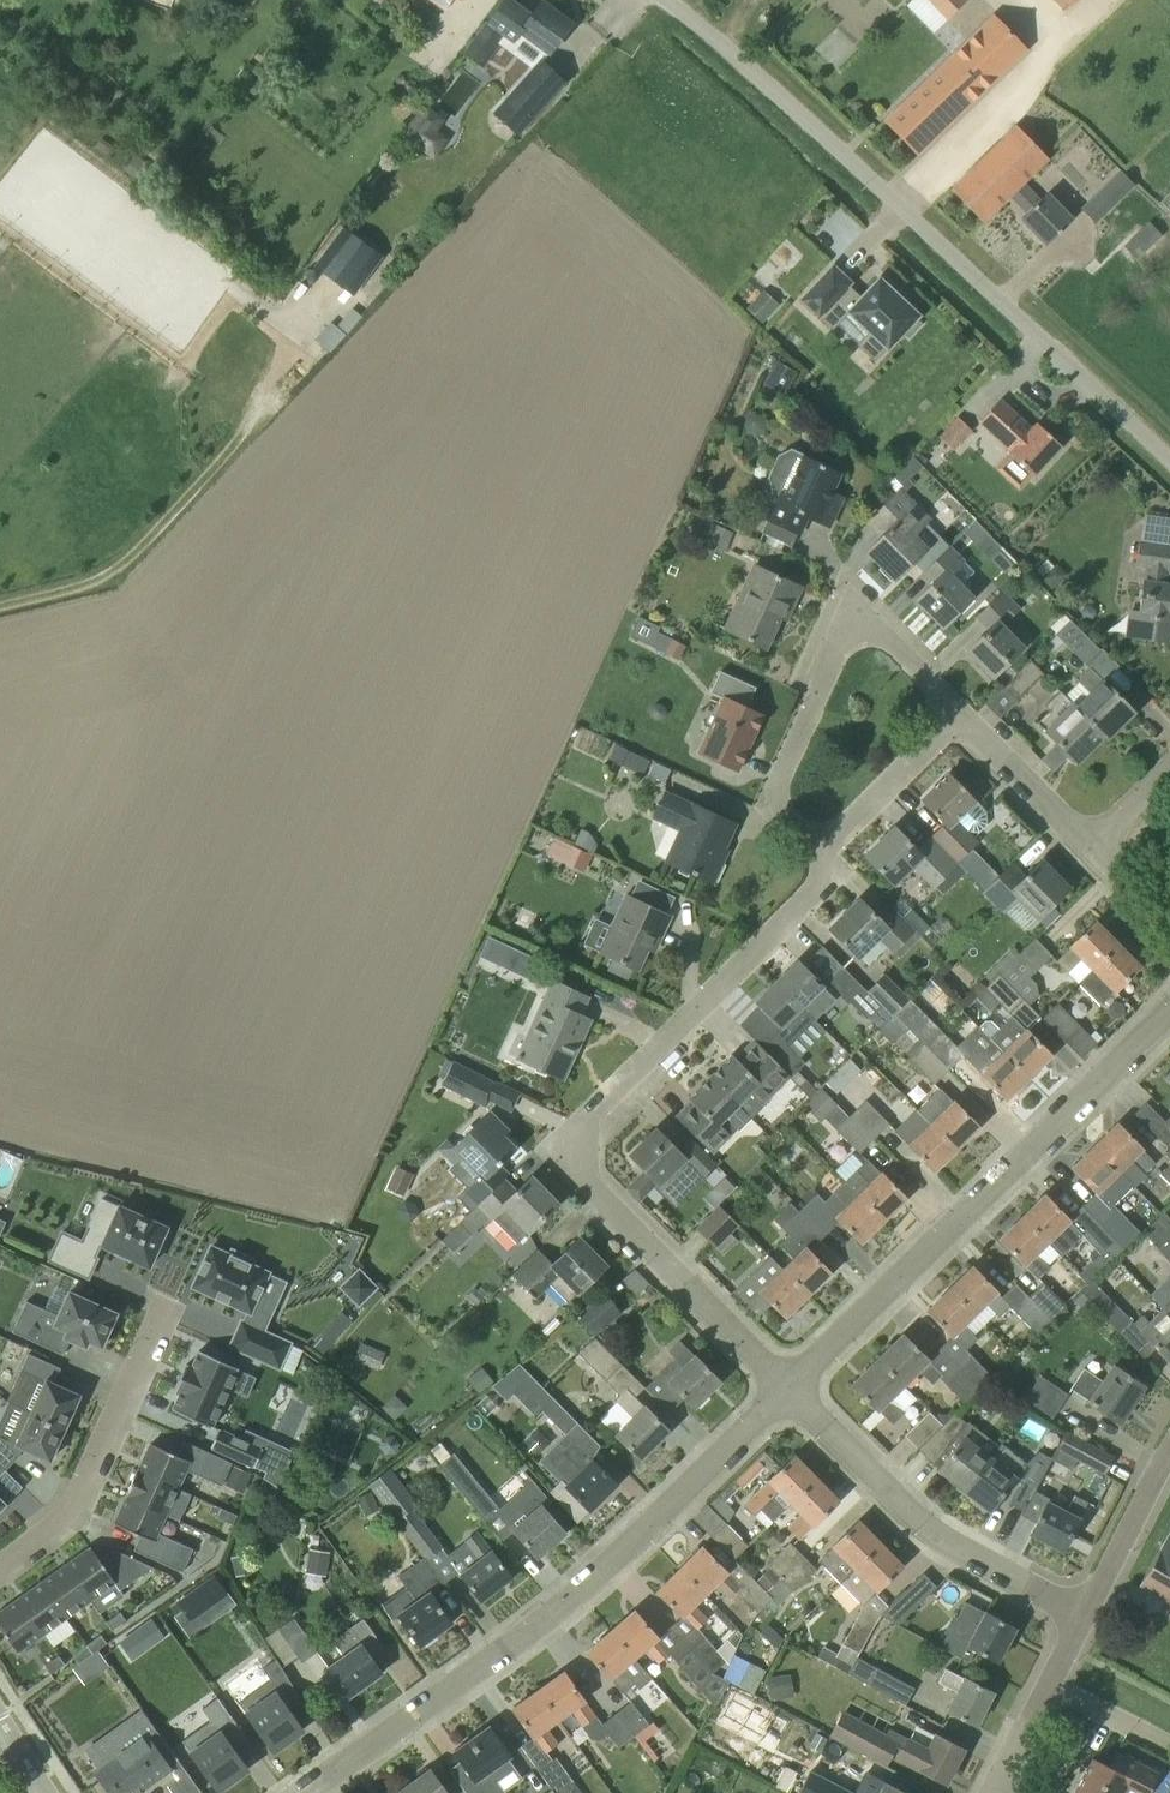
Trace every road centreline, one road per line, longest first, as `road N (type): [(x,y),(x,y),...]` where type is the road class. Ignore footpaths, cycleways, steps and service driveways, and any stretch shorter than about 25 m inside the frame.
road 1 (residential): [(786,1395),(587,1183),(579,1146),(587,1125),(809,890),(808,853)]
road 2 (unclassified): [(1169,461),(658,0)]
road 3 (residential): [(304,1792),(537,1628),(786,1395)]
road 4 (residential): [(786,1395),(1169,988)]
road 5 (residential): [(964,720),(878,630),(853,624),(838,637),(776,787),(778,809),(808,853)]
road 6 (residential): [(1079,1619),(908,1515),(786,1395)]
road 7 (residential): [(0,1562),(70,1511),(166,1298)]
road 8 (residential): [(808,853),(964,720)]
road 9 (residential): [(1079,1619),(1169,1443)]
road 10 (residential): [(1088,846),(964,720)]
road 11 (residential): [(1049,1683),(1169,1749)]
road 12 (residential): [(1169,938),(1088,846)]
road 13 (residential): [(993,1792),(1049,1683)]

